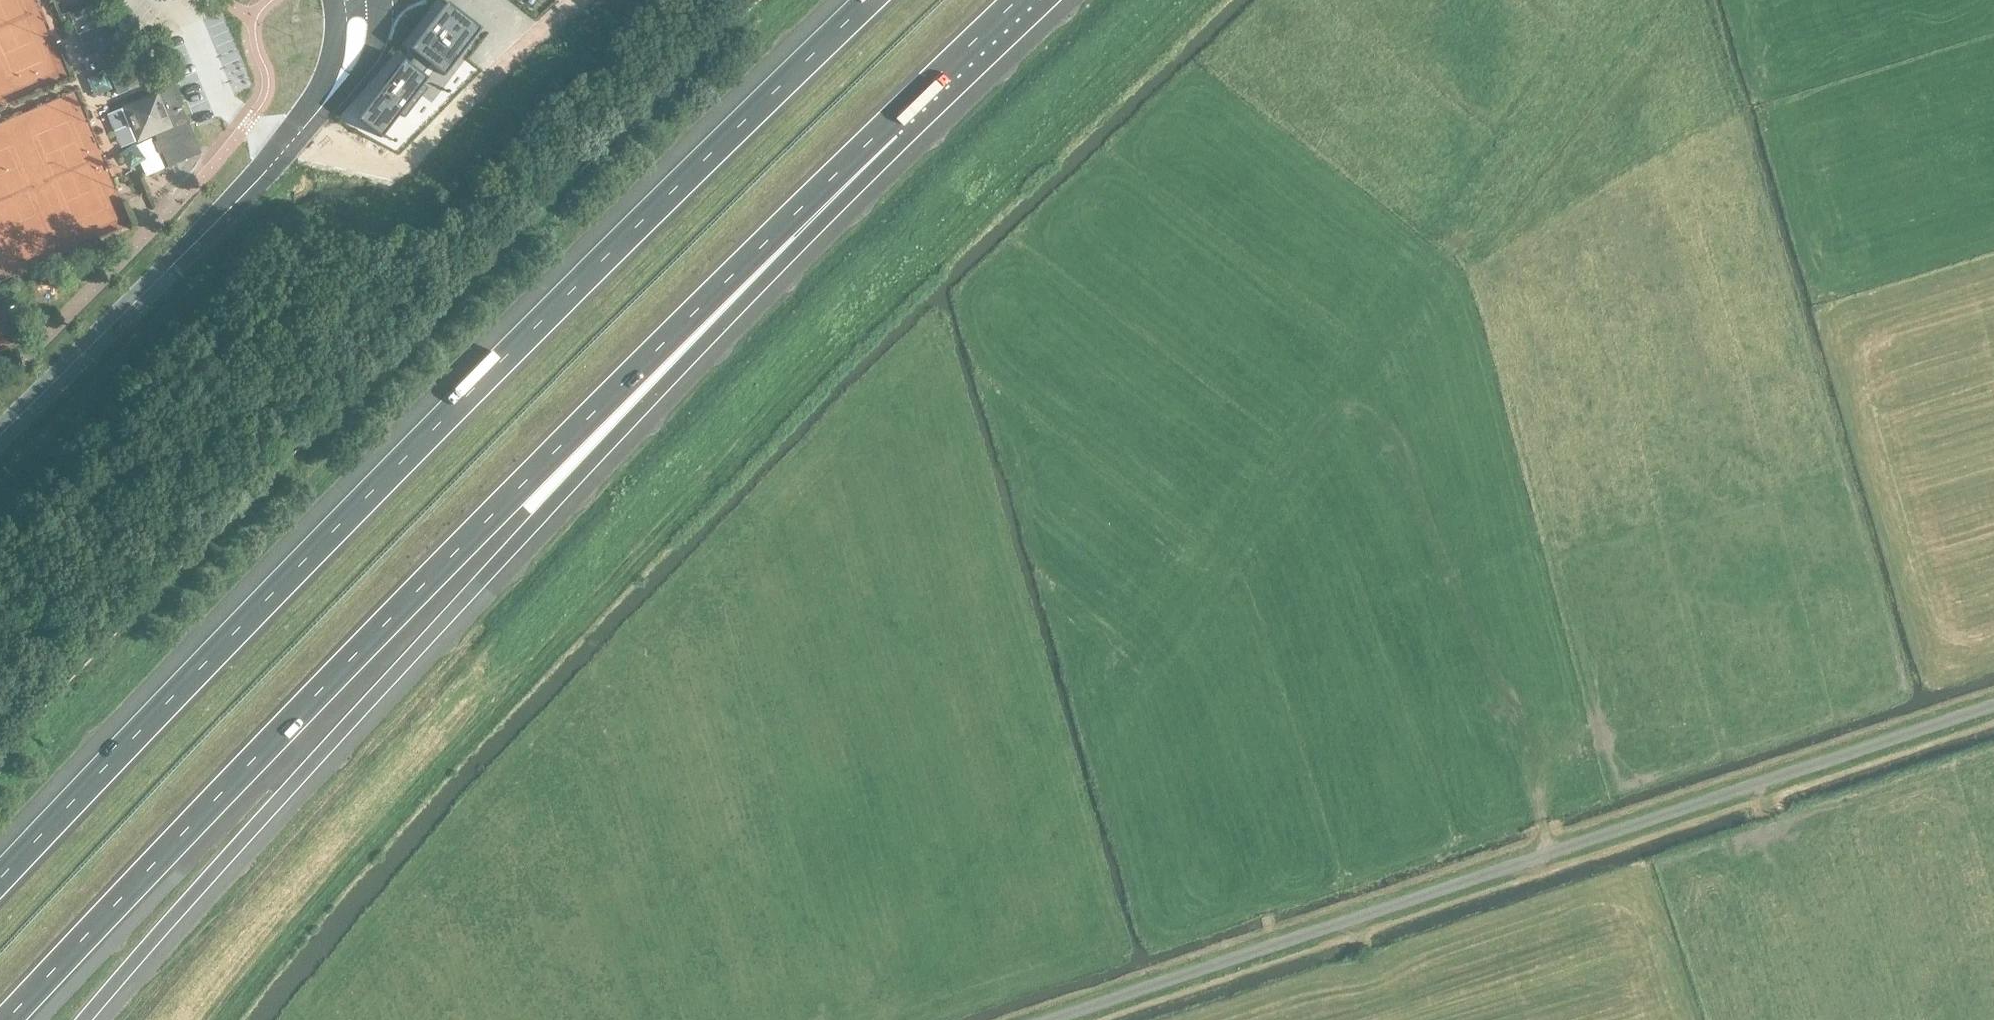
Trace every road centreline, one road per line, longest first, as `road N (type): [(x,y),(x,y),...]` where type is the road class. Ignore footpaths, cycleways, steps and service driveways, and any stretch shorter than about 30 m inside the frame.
road 1 (motorway): [(10,1019),(610,395),(915,97)]
road 2 (motorway): [(87,1019),(305,772),(897,143),(915,97)]
road 3 (motorway): [(869,0),(206,658),(0,881)]
road 4 (unclassified): [(1042,1019),(1993,703)]
road 5 (tertiary): [(0,432),(275,158)]
road 6 (unclassified): [(584,0),(392,172),(310,151),(293,138)]
road 7 (motorway): [(915,97),(1019,0)]
road 8 (tertiary): [(306,122),(368,55),(374,7)]
road 9 (tertiary): [(334,5),(332,67),(306,122)]

